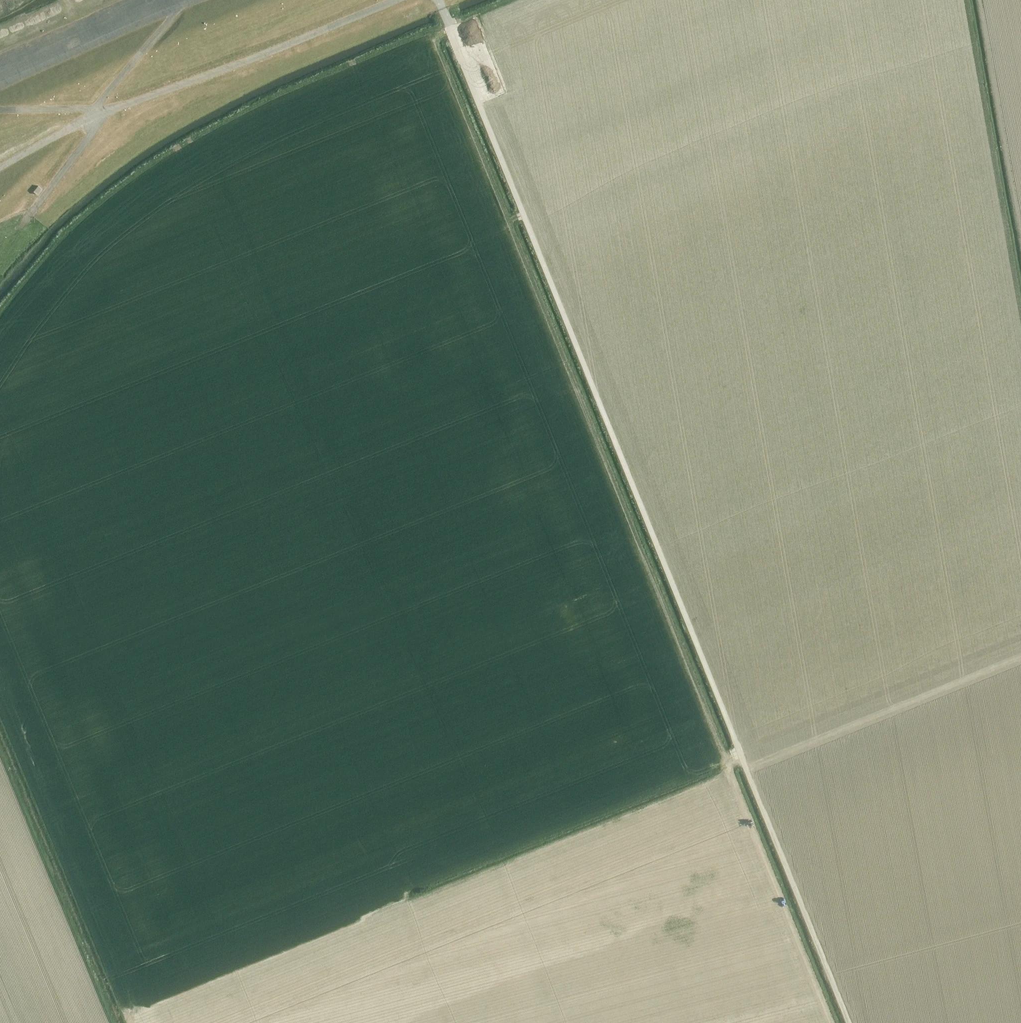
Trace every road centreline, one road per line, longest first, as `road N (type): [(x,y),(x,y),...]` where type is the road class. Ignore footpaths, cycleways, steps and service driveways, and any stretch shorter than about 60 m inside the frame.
road 1 (track): [(0,87),(197,0)]
road 2 (track): [(81,122),(181,7)]

